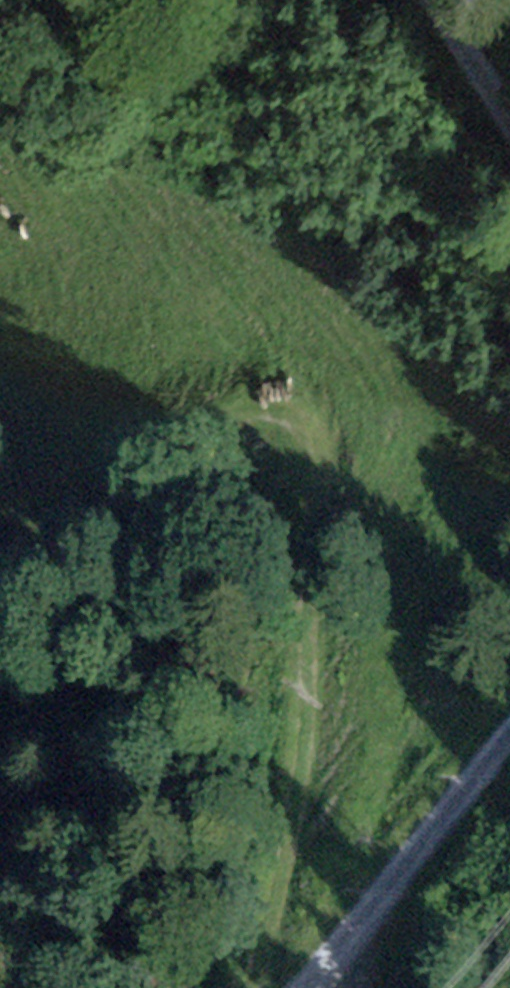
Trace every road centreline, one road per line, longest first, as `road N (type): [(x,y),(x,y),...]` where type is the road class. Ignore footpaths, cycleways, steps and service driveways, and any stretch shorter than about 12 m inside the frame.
road 1 (track): [(268,987),(332,806),(355,580),(333,466),(312,431),(287,415),(256,412),(232,422),(0,567)]
road 2 (track): [(509,722),(304,987)]
road 3 (track): [(433,0),(509,123)]

